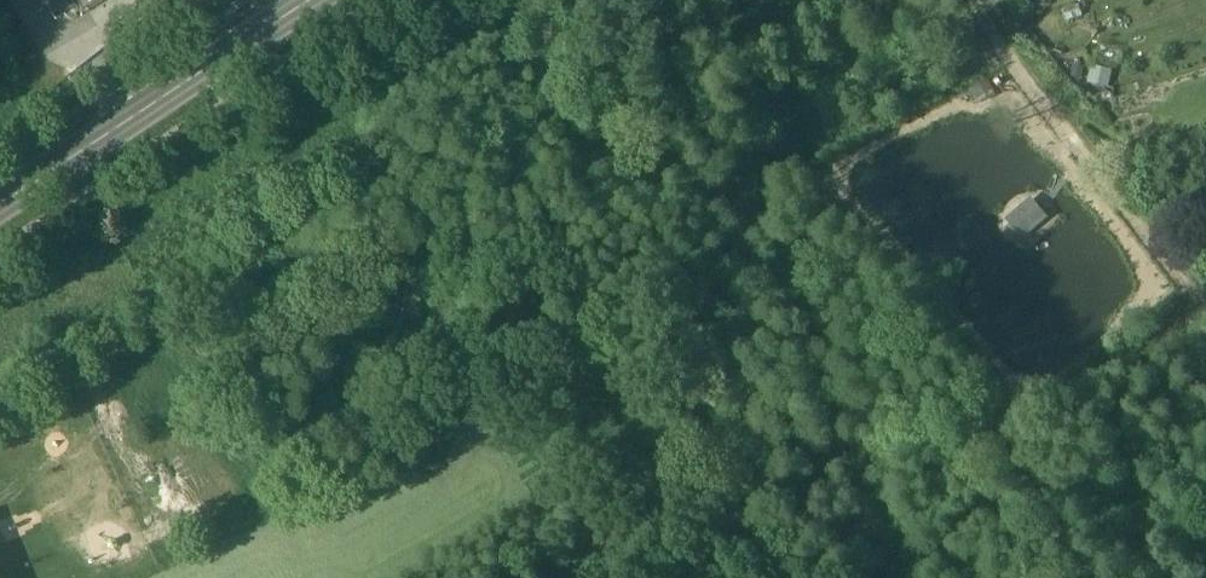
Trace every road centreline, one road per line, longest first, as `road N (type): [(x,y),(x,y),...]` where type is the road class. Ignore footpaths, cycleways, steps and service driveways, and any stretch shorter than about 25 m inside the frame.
road 1 (track): [(972,0),(1205,293)]
road 2 (secondary): [(41,180),(313,0)]

